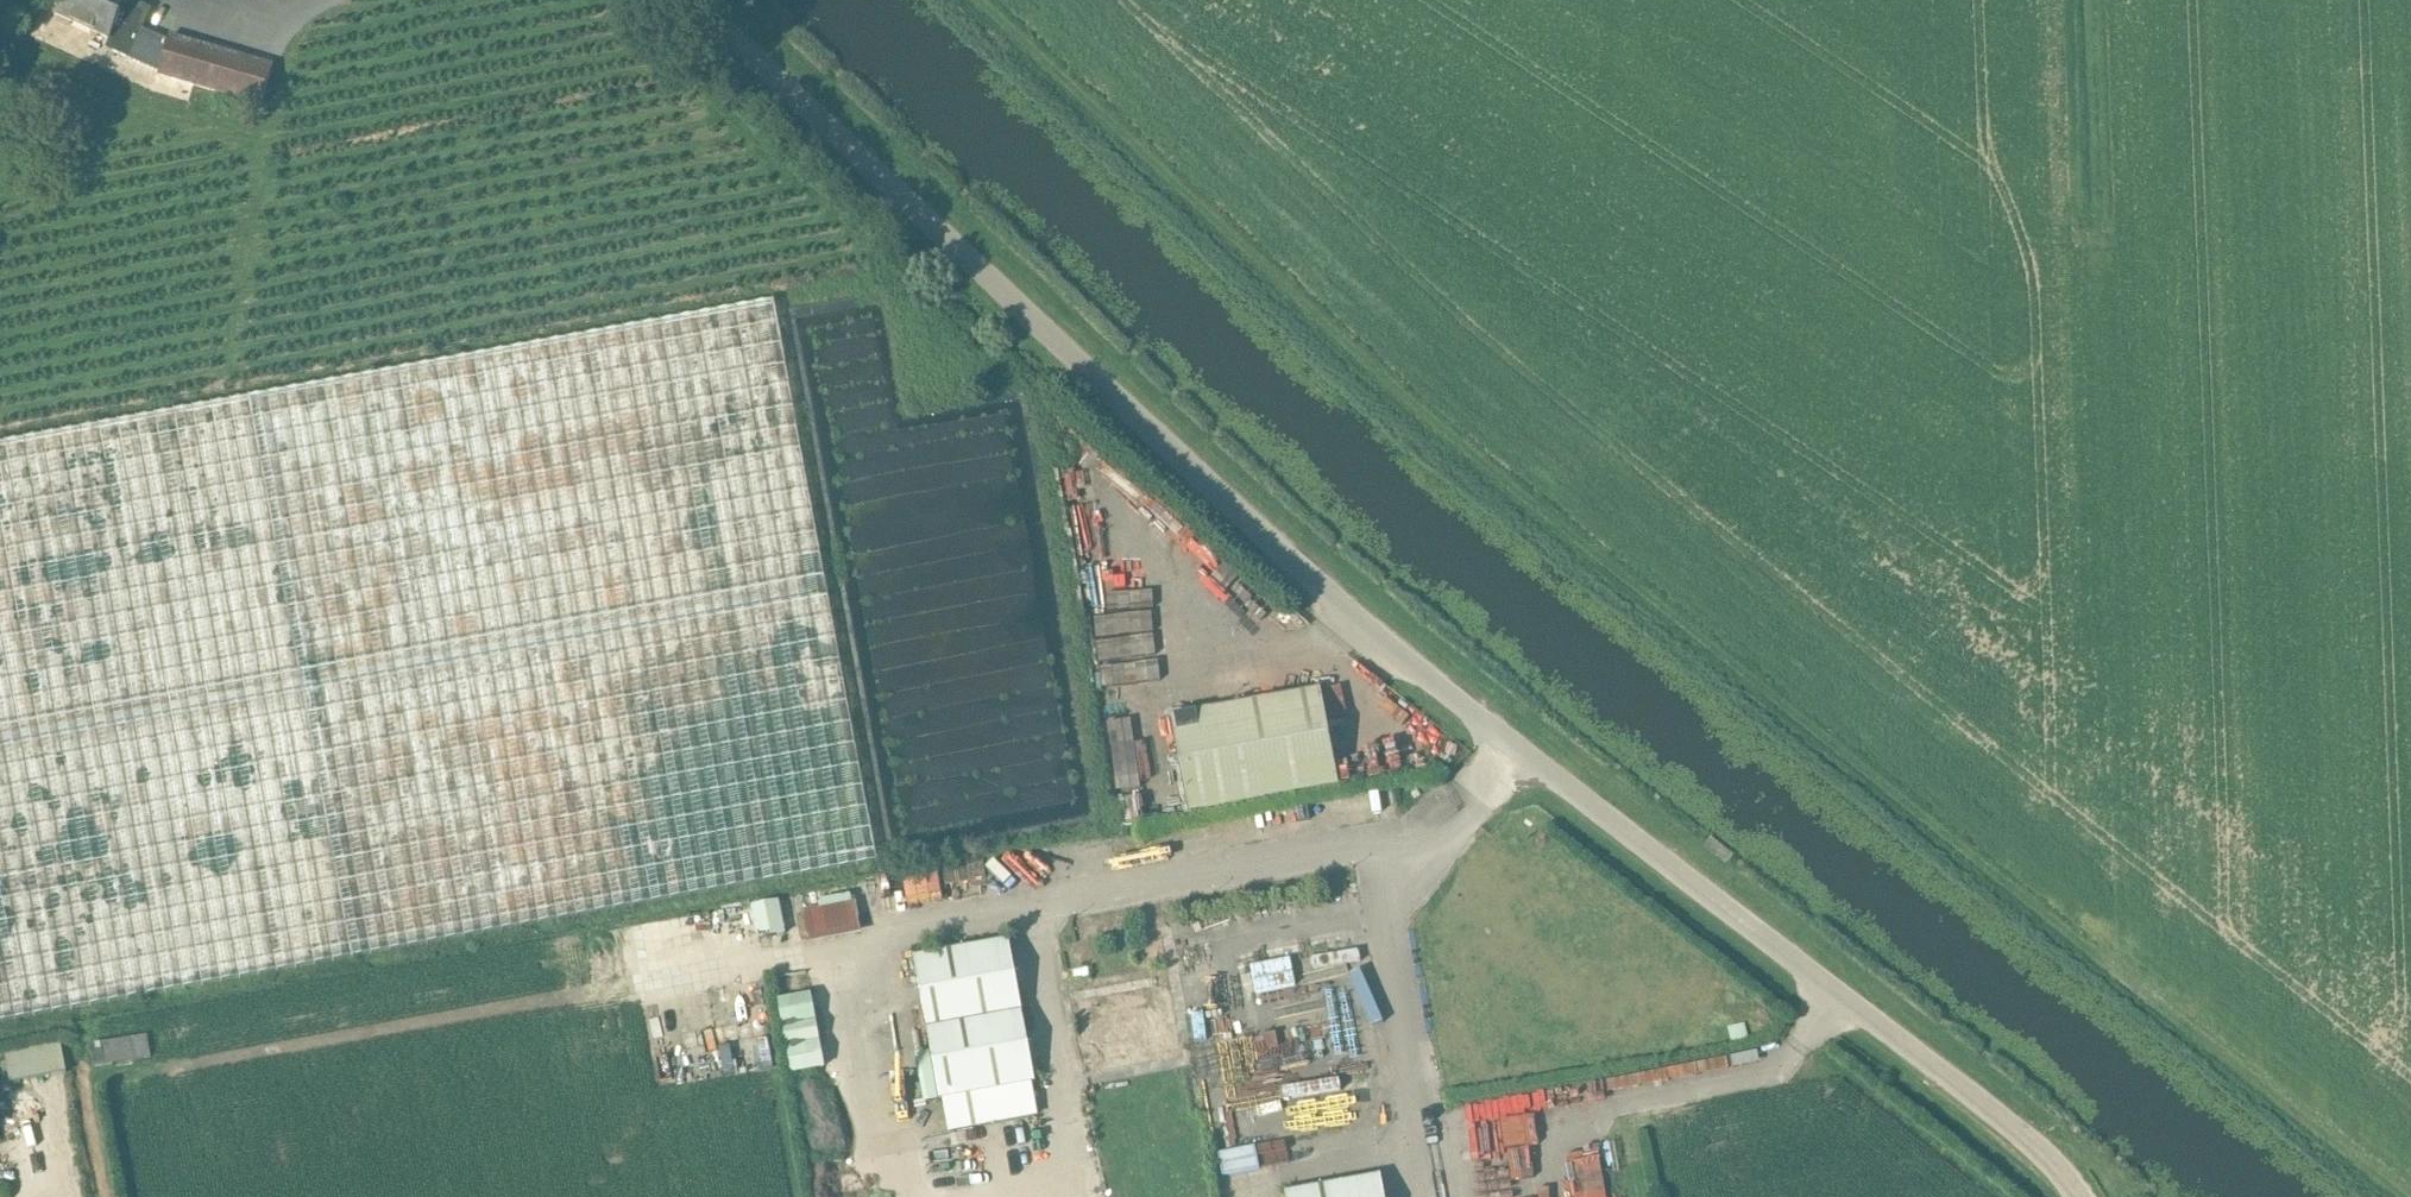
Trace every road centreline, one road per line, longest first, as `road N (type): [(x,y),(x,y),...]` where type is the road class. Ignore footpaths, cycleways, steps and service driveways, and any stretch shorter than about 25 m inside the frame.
road 1 (unclassified): [(694,0),(1338,605),(2038,1150),(2079,1196)]

